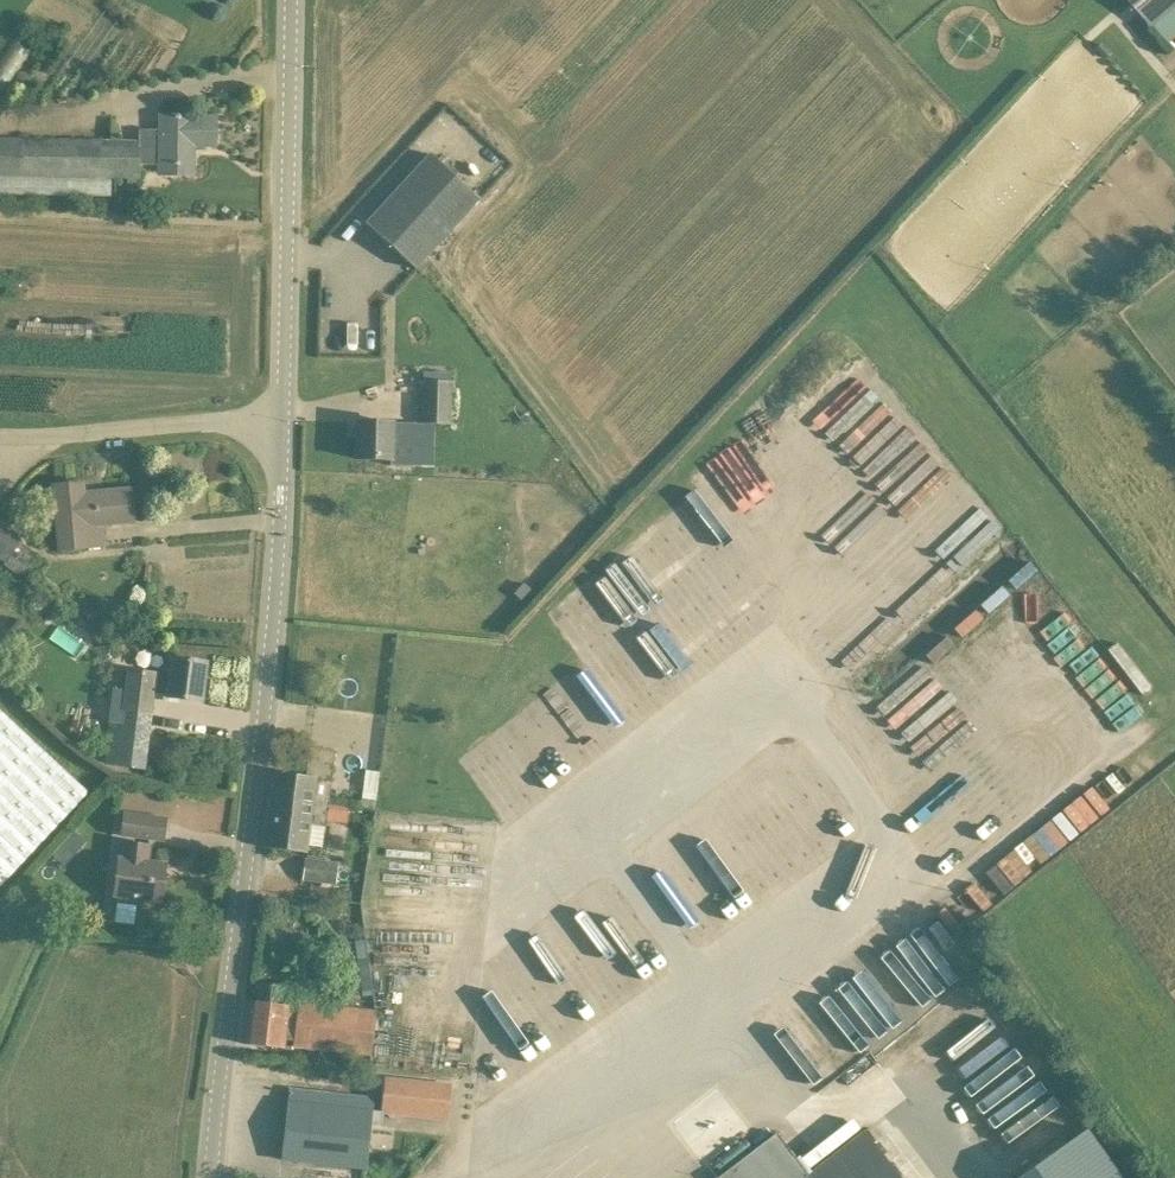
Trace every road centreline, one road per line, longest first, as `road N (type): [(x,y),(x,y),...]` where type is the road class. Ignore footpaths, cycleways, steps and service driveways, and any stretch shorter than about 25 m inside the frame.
road 1 (tertiary): [(209,1177),(260,727),(282,418)]
road 2 (tertiary): [(282,418),(292,0)]
road 3 (unclassified): [(282,418),(0,436)]

